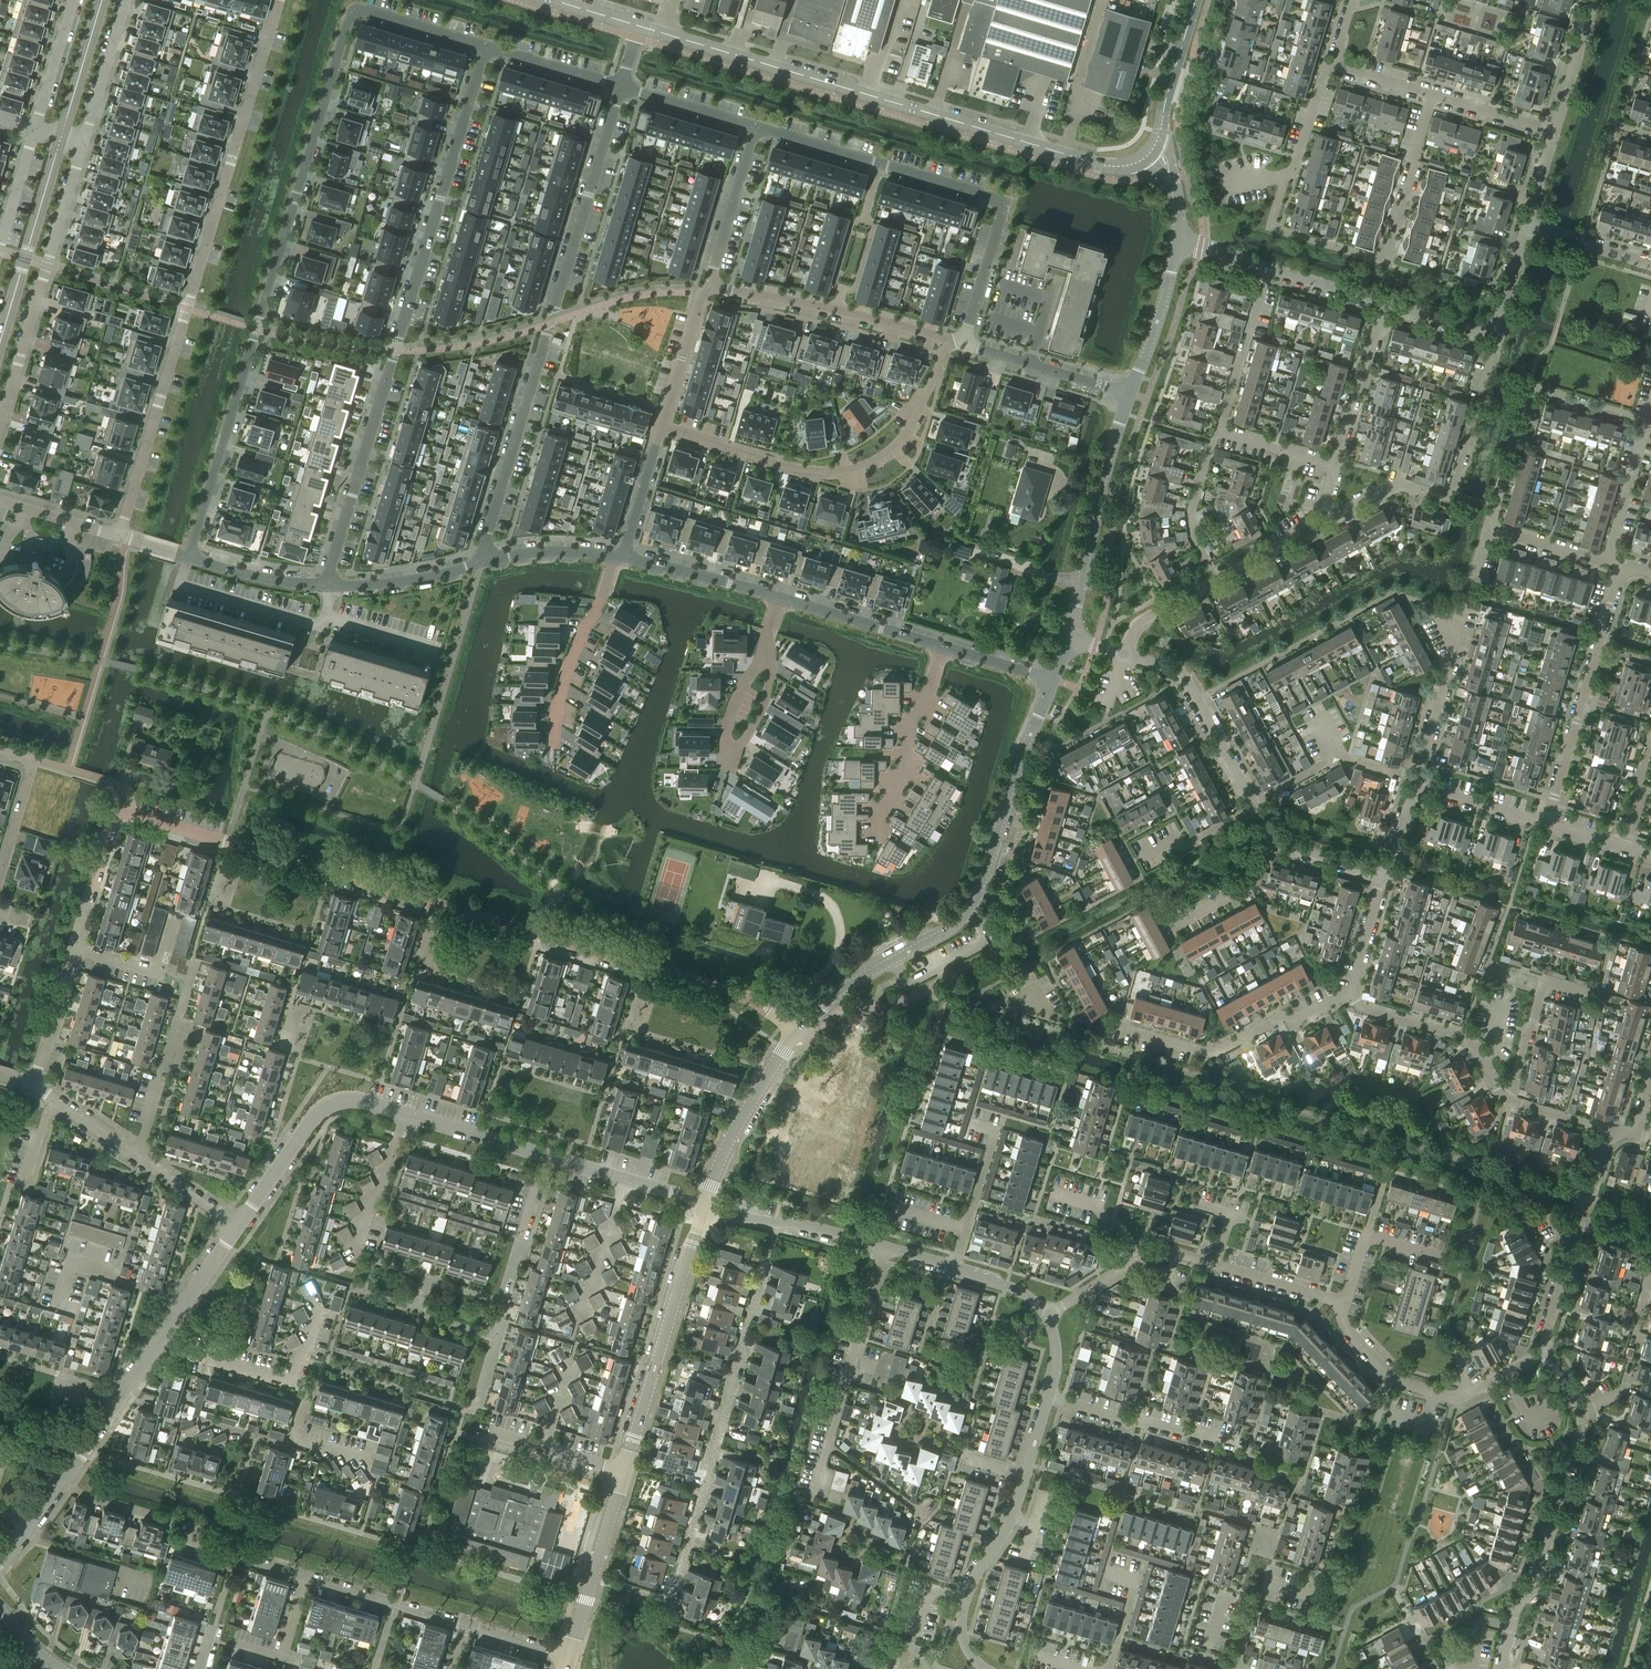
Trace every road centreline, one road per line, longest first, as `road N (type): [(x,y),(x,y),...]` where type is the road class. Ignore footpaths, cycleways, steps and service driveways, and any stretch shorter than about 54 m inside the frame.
road 1 (residential): [(192,557),(352,6),(485,45)]
road 2 (residential): [(794,1033),(750,999),(124,811)]
road 3 (residential): [(329,584),(485,45)]
road 4 (residential): [(120,536),(281,0)]
road 5 (tertiary): [(1151,152),(1132,164),(1099,164),(639,26)]
road 6 (residential): [(482,561),(621,86)]
road 7 (residential): [(1419,792),(1417,770),(1462,614),(1394,593),(1200,698)]
road 8 (residential): [(591,1578),(668,1601),(776,1223)]
road 9 (tertiary): [(828,1000),(946,932),(966,909),(1054,679)]
road 10 (residential): [(755,128),(1005,201),(964,344)]
road 11 (residential): [(238,1224),(315,1113),(339,1100),(547,1155)]
road 12 (residential): [(661,427),(813,470),(865,464),(904,435),(947,340)]
road 13 (residential): [(1288,172),(1270,227),(1386,262),(1432,95)]
road 14 (residential): [(1342,1302),(1164,1250),(1044,1316)]
road 15 (residential): [(1320,523),(1396,482),(1455,494),(1497,348),(1494,334)]
road 16 (residential): [(1048,1397),(1011,1518),(962,1593),(964,1643),(984,1668)]
road 17 (residential): [(0,429),(85,145)]
road 18 (residential): [(34,1086),(112,825),(124,811)]
road 19 (tertiary): [(705,1203),(623,1472)]
road 20 (residential): [(1578,1407),(1582,1428),(1501,1668)]
road 21 (residential): [(1544,1339),(1536,1358),(1454,1397),(1395,1379),(1343,1325),(1342,1302)]
road 22 (residential): [(1489,529),(1530,389),(1648,422)]
road 23 (residential): [(1545,823),(1627,569)]
road 24 (residential): [(947,340),(783,296),(702,293)]
road 25 (residential): [(1118,1025),(1208,1053),(1280,1017),(1298,1021),(1349,996)]
road 26 (tertiary): [(1069,634),(1130,394)]
road 27 (tertiary): [(63,138),(0,350)]
road 28 (residential): [(554,747),(562,684),(619,556)]
road 29 (residential): [(879,839),(941,647)]
road 30 (residential): [(828,1440),(884,1247)]
road 31 (residential): [(1236,1443),(1048,1397)]
road 32 (tertiary): [(794,1033),(739,1120),(705,1203)]
road 33 (residential): [(778,597),(724,769)]
road 34 (residential): [(884,1247),(1005,1284),(1044,1316)]
road 35 (residential): [(475,1632),(306,1580)]
road 36 (residential): [(1130,394),(964,344)]
road 37 (residential): [(702,293),(755,128)]
road 38 (residential): [(1509,1098),(1542,980),(1591,992)]
road 39 (residential): [(1336,467),(1387,303)]
road 40 (residential): [(941,647),(778,597)]
road 41 (residential): [(1218,430),(1269,268)]
road 42 (residential): [(547,1155),(705,1203)]
road 43 (residential): [(778,597),(619,556)]
road 44 (tertiary): [(1151,152),(1196,0)]
road 45 (tertiary): [(1130,394),(1177,243)]
road 46 (residential): [(1217,578),(1192,515),(1218,430)]
road 47 (residential): [(482,561),(329,584)]
road 48 (residential): [(0,875),(33,763),(0,750)]
road 49 (residential): [(85,145),(129,0)]
road 50 (residential): [(1481,1059),(1465,1037),(1349,996)]
road 51 (residential): [(1606,561),(1648,422)]
road 52 (residential): [(1169,928),(1251,885),(1263,850),(1275,841)]
road 53 (residential): [(1235,1668),(1253,1604),(1268,1583),(1318,1597)]
road 54 (tertiary): [(103,0),(63,138)]
road 55 (residential): [(290,1381),(304,1393),(293,1436),(370,1459)]
road 56 (residential): [(157,1341),(238,1224)]
road 57 (residential): [(485,45),(621,86)]
road 58 (residential): [(621,86),(755,128)]
road 59 (residential): [(329,584),(265,578),(192,557)]
road 60 (residential): [(661,427),(702,293)]
road 61 (residential): [(157,1341),(290,1381)]
road 62 (residential): [(623,1472),(491,1431)]
road 63 (residential): [(619,556),(482,561)]
road 64 (residential): [(1555,131),(1594,0)]
road 65 (residential): [(74,0),(35,130)]
road 66 (residential): [(619,556),(661,427)]
road 67 (residential): [(306,1580),(178,1541)]
road 68 (residential): [(1254,803),(1192,843),(1170,840),(1140,856)]
road 69 (residential): [(1349,996),(1384,871)]
road 70 (residential): [(1419,792),(1545,823)]
road 71 (residential): [(237,1645),(282,1658),(306,1580)]
road 72 (residential): [(1527,226),(1650,263)]
road 73 (residential): [(1555,131),(1432,95)]
road 74 (residential): [(929,1516),(828,1440)]
road 75 (residential): [(1123,654),(1137,624),(1217,578)]
road 76 (residential): [(238,1224),(135,1153)]
road 77 (residential): [(120,536),(0,501)]
road 78 (residential): [(1336,467),(1218,430)]
road 79 (residential): [(1269,268),(1387,303)]
road 80 (residential): [(1606,561),(1489,529)]
road 81 (residential): [(1625,846),(1650,731)]

